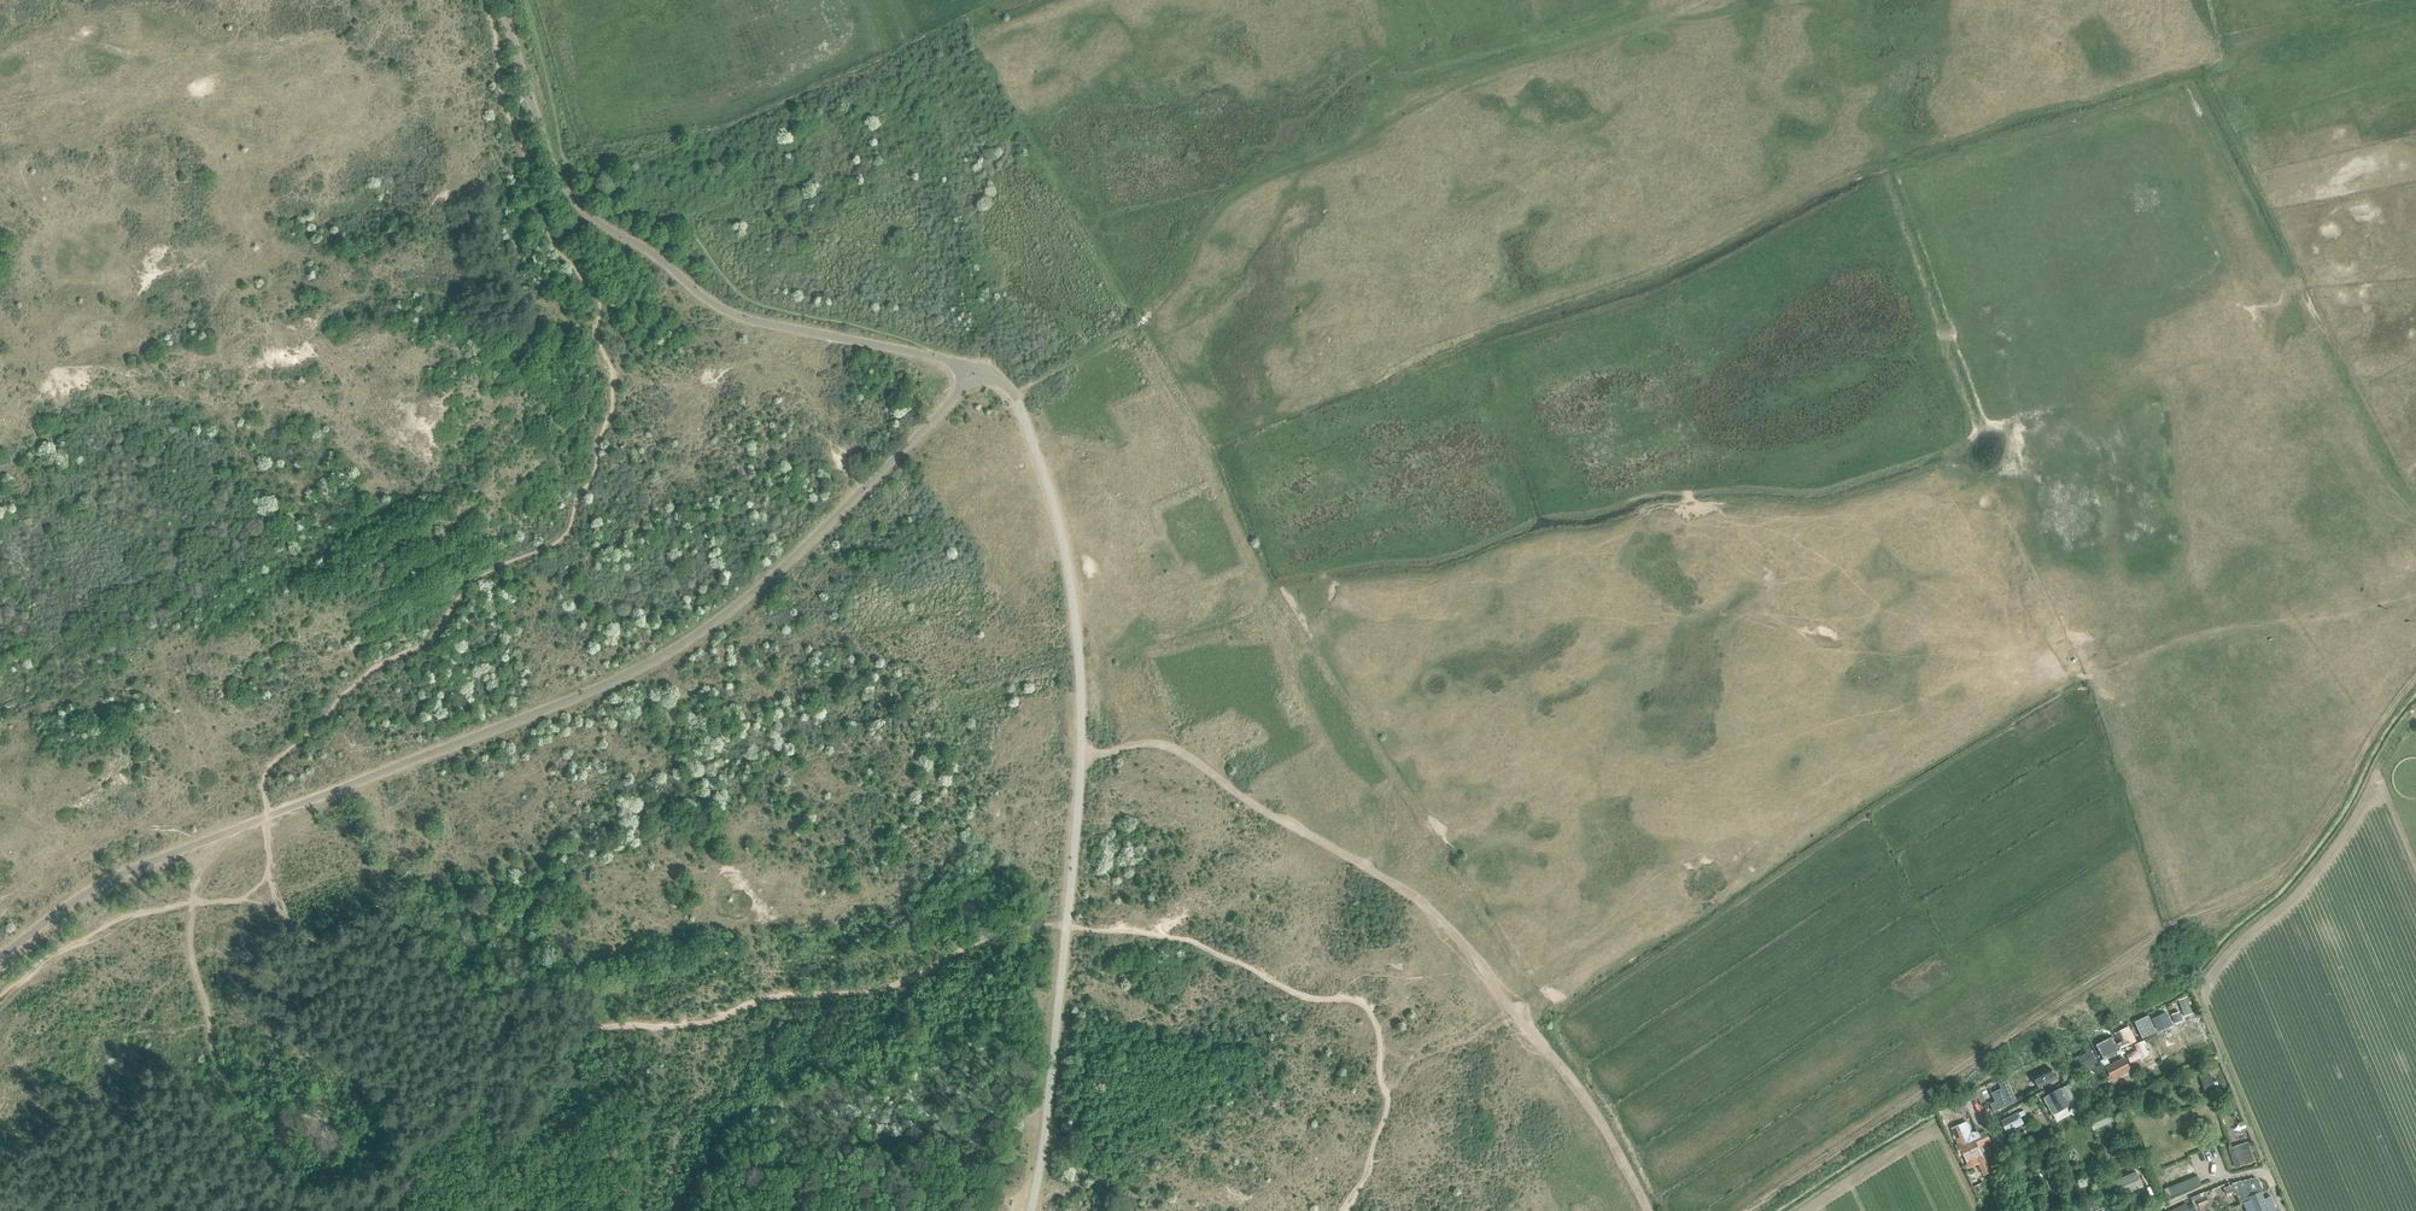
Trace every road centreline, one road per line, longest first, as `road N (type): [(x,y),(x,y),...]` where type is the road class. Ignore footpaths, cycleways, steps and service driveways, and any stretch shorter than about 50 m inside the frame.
road 1 (track): [(2415,680),(2303,860),(2252,904),(2217,925),(2185,917),(1748,1210)]

